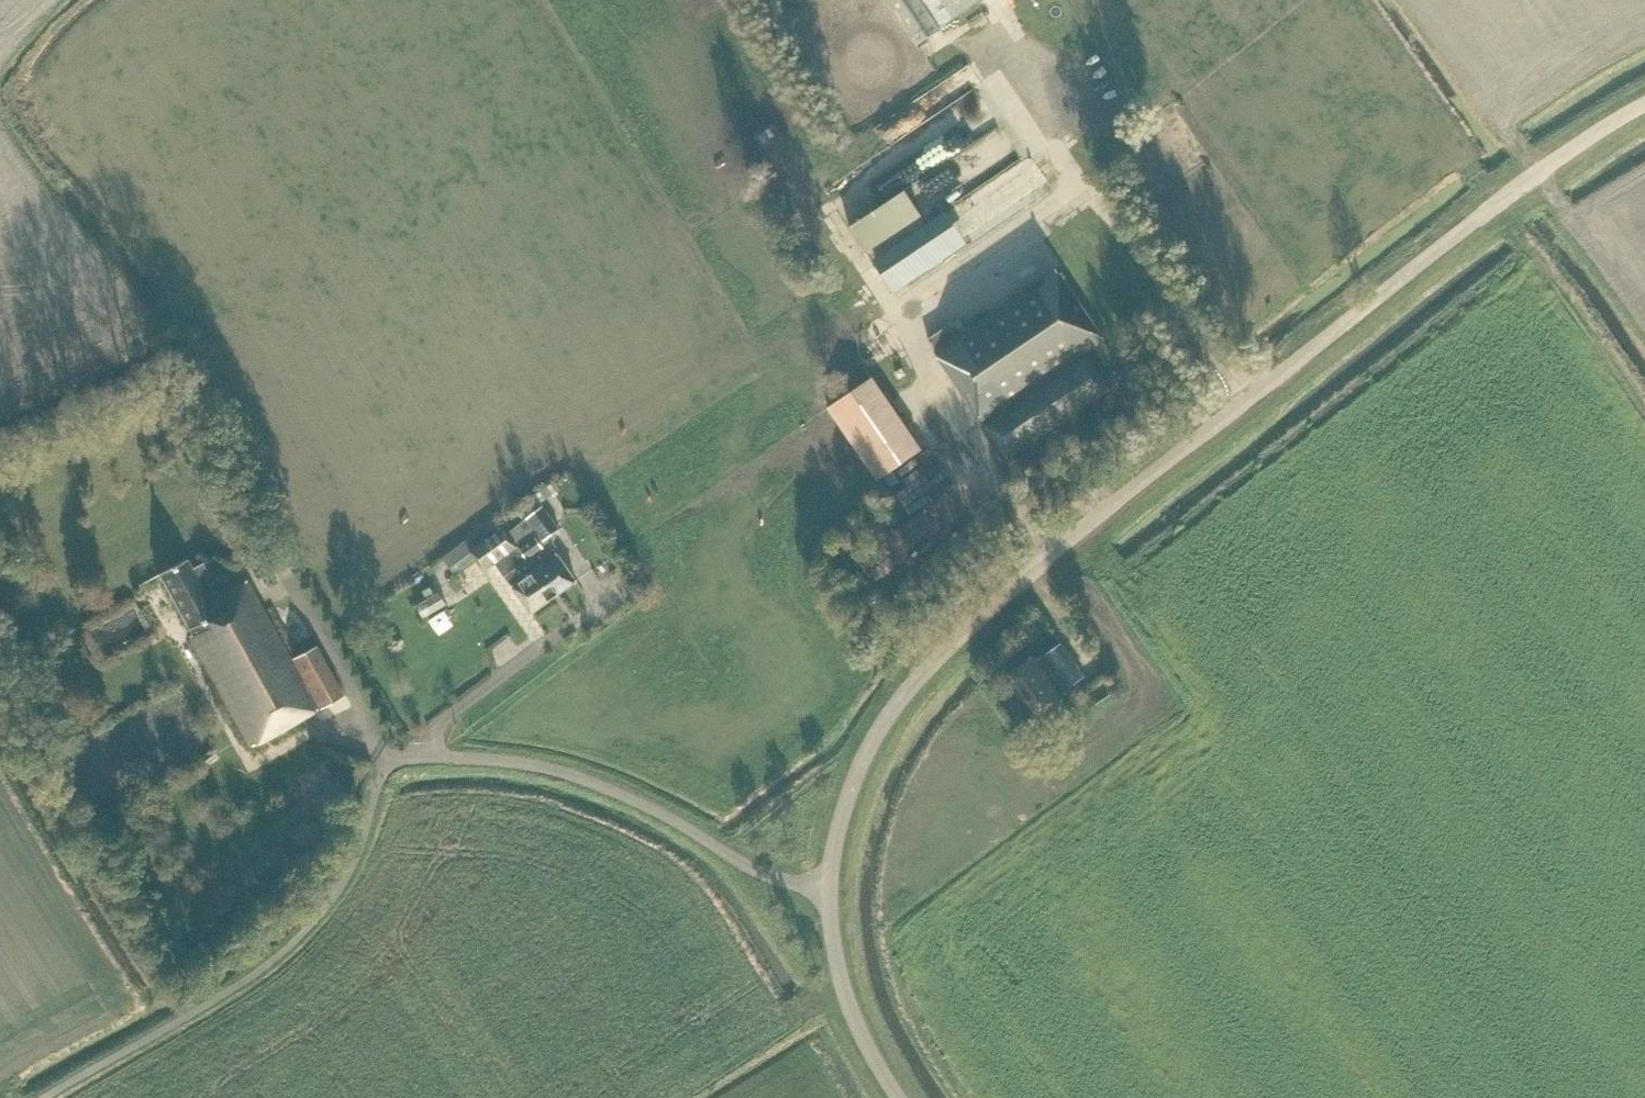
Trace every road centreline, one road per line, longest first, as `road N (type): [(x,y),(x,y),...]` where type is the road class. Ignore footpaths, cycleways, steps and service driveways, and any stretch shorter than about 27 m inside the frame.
road 1 (unclassified): [(827,891),(840,822),(877,731),(965,634),(1053,554),(1570,163),(1644,119)]
road 2 (residential): [(827,891),(747,868),(638,802),(574,778),(483,759),(386,754)]
road 3 (unclassified): [(901,1097),(853,1018),(834,961),(827,891)]

